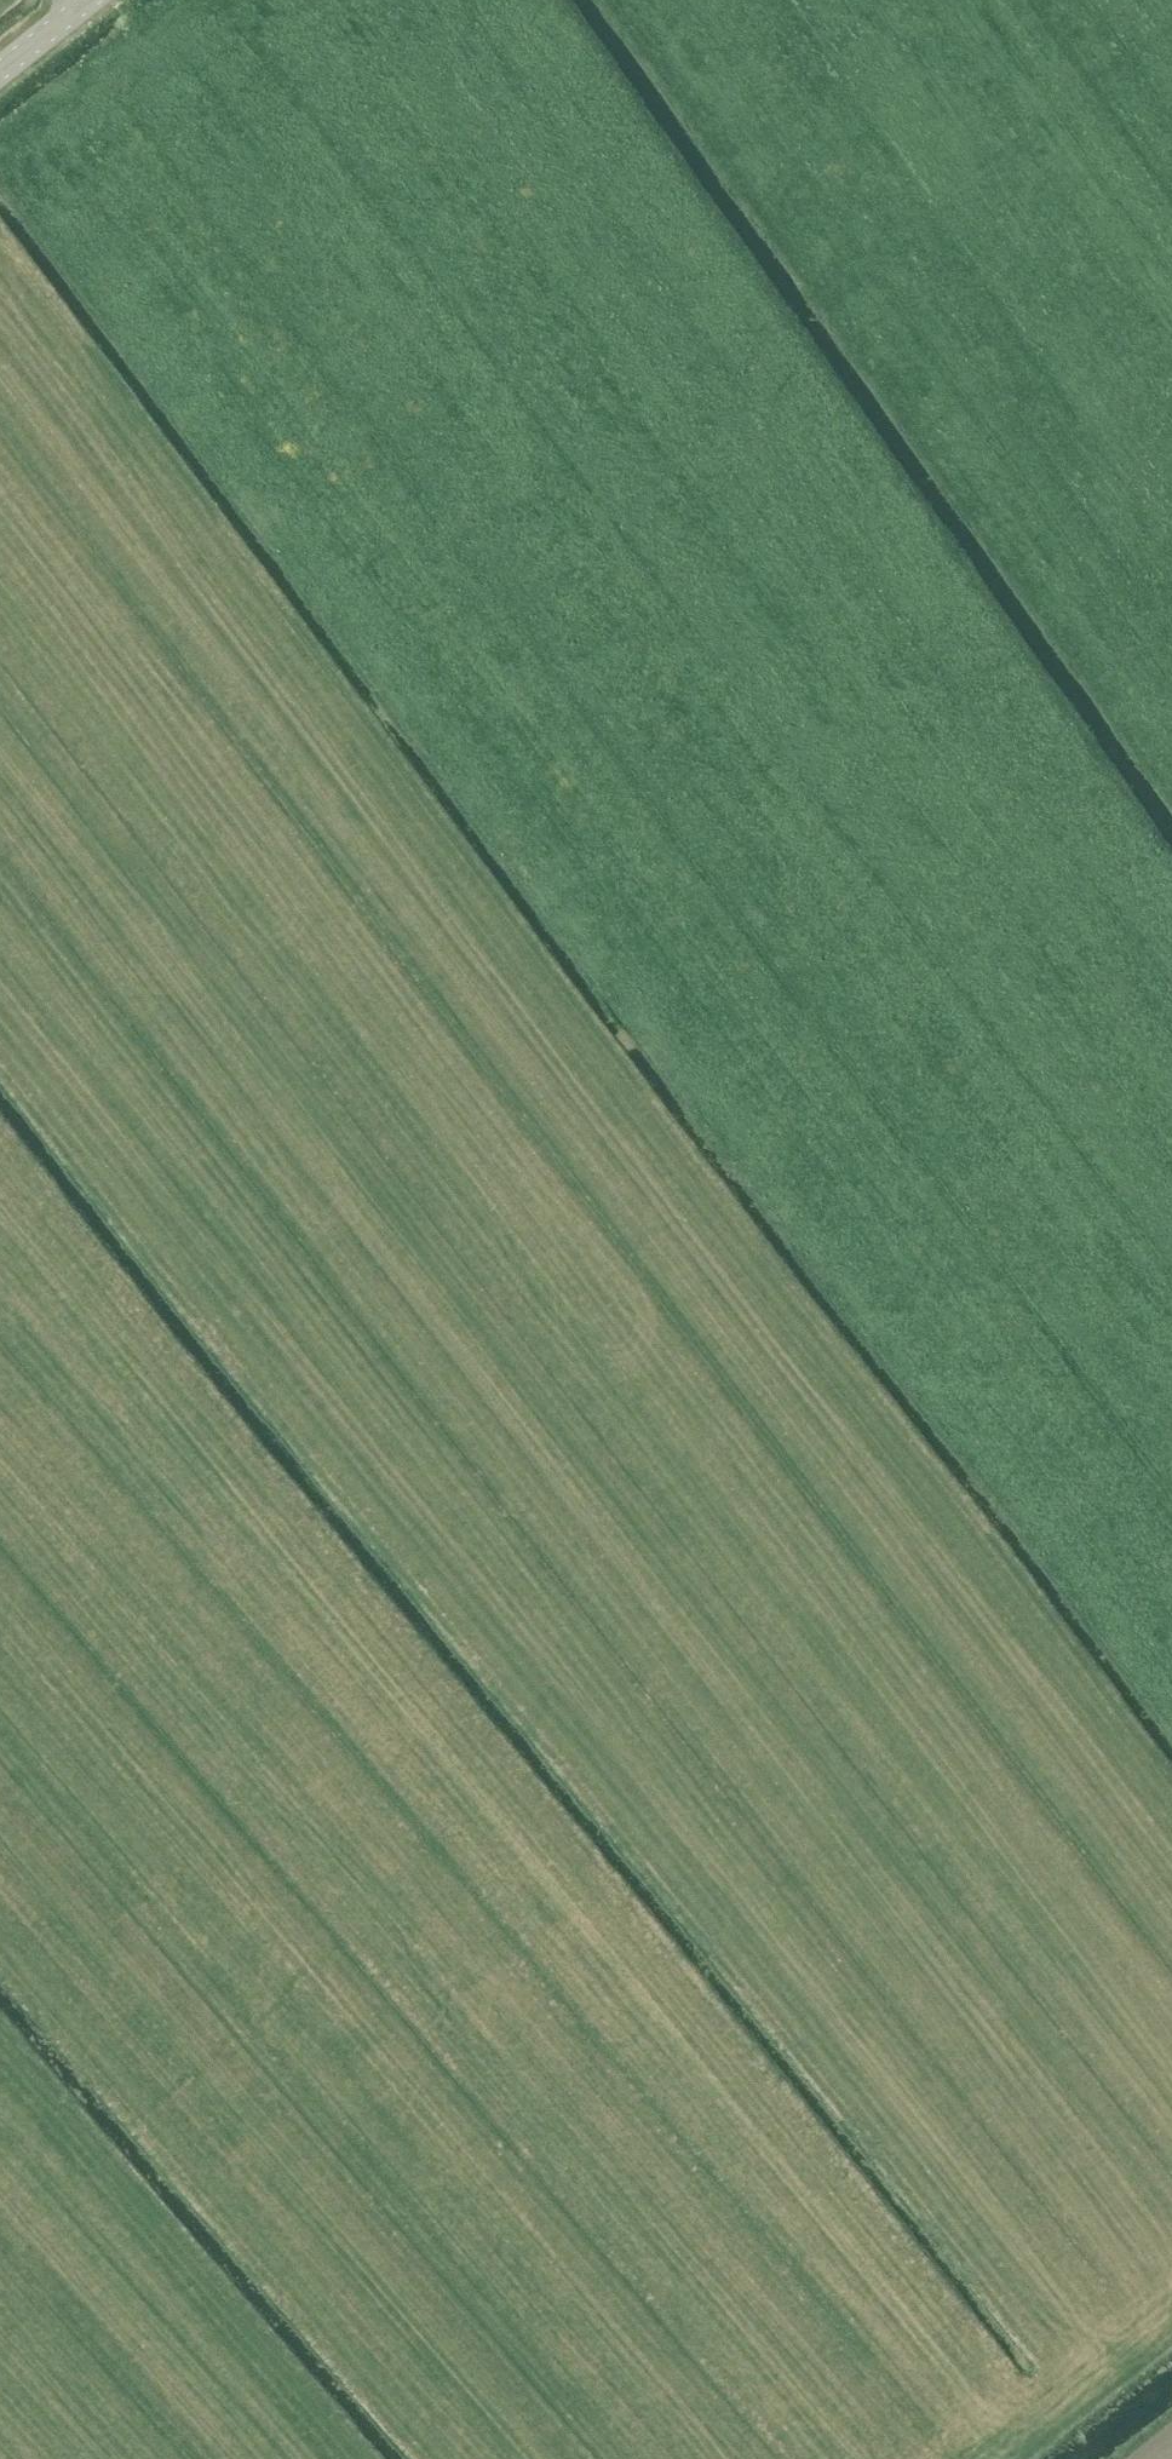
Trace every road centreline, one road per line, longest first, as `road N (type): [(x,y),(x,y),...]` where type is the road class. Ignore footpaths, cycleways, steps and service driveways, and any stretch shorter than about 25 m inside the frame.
road 1 (tertiary): [(0,80),(97,0)]

